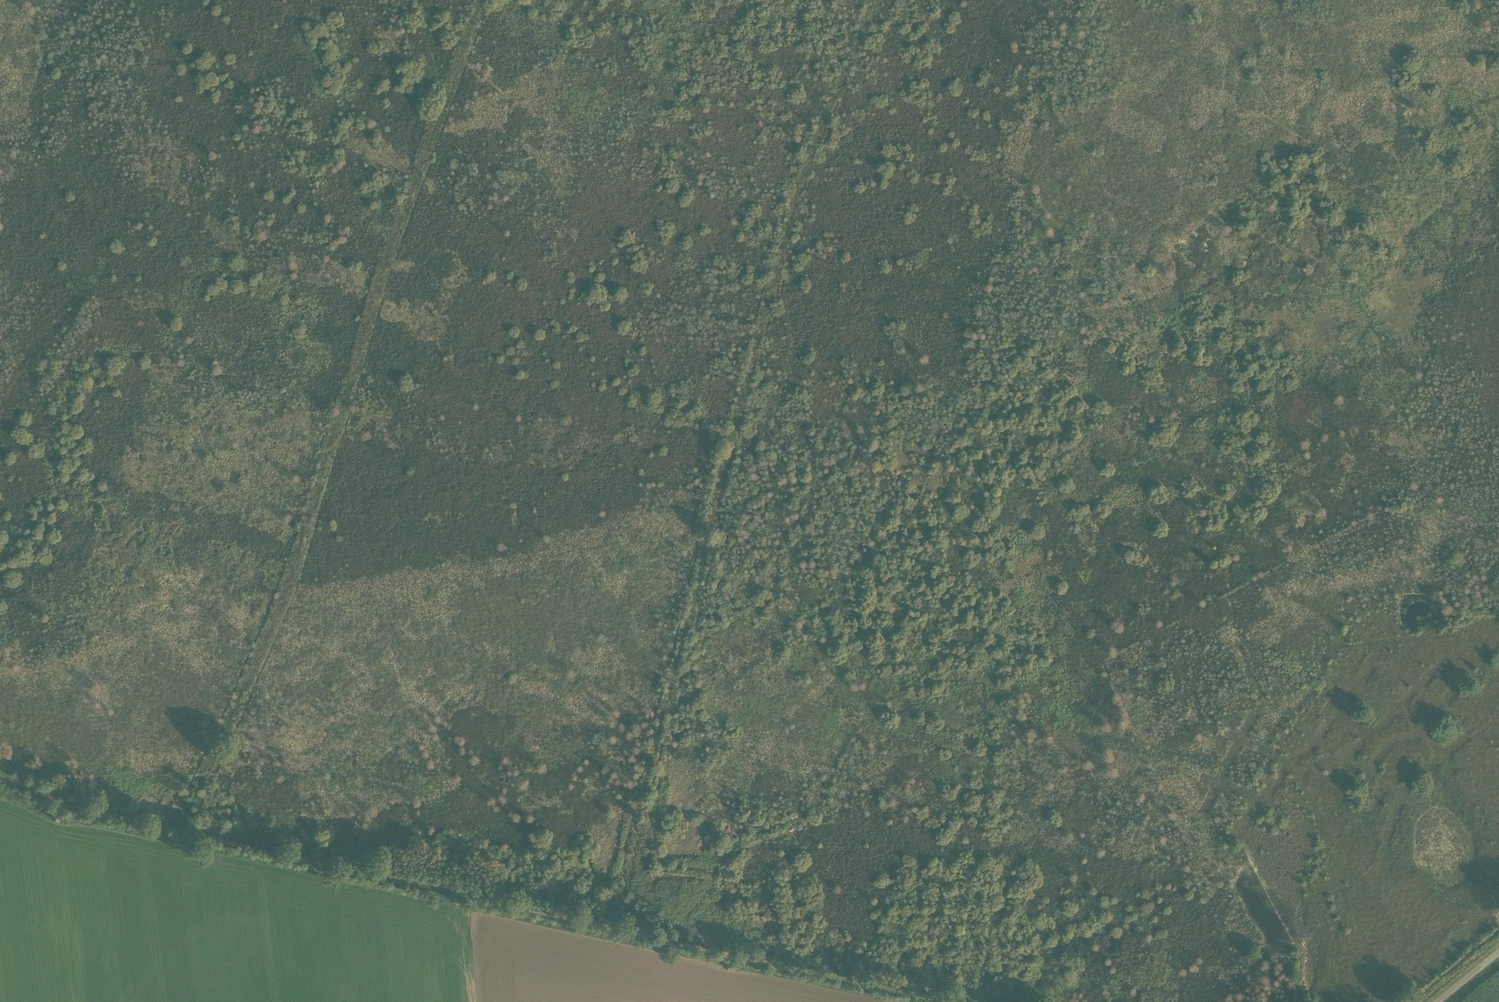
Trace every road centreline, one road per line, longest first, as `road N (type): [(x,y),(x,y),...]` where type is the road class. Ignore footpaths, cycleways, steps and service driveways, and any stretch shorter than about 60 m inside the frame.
road 1 (track): [(0,775),(59,805),(922,1001)]

